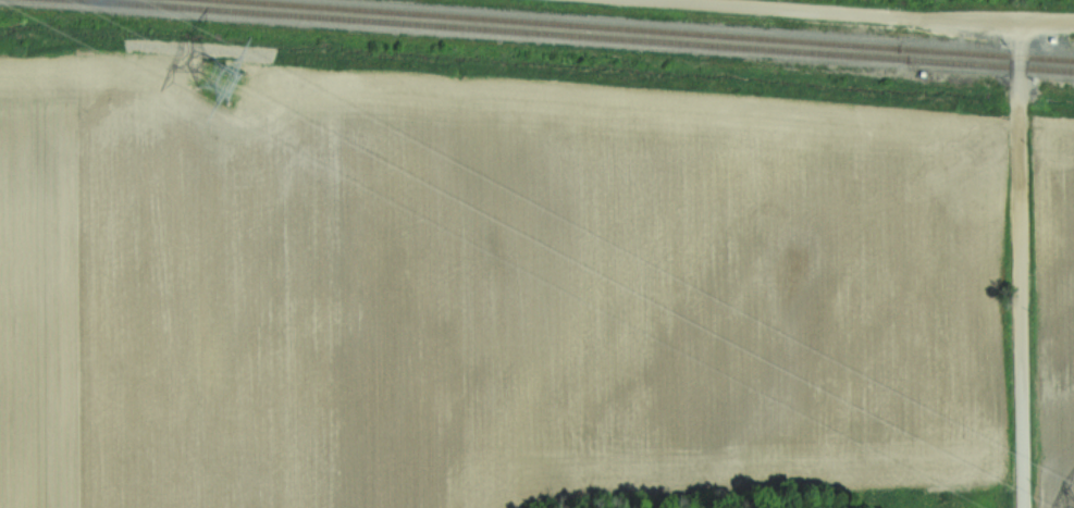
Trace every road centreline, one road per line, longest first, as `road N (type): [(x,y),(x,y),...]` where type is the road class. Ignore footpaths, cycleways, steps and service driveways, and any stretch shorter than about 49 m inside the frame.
road 1 (residential): [(1026,507),(1022,24)]
road 2 (residential): [(1022,24),(658,0)]

